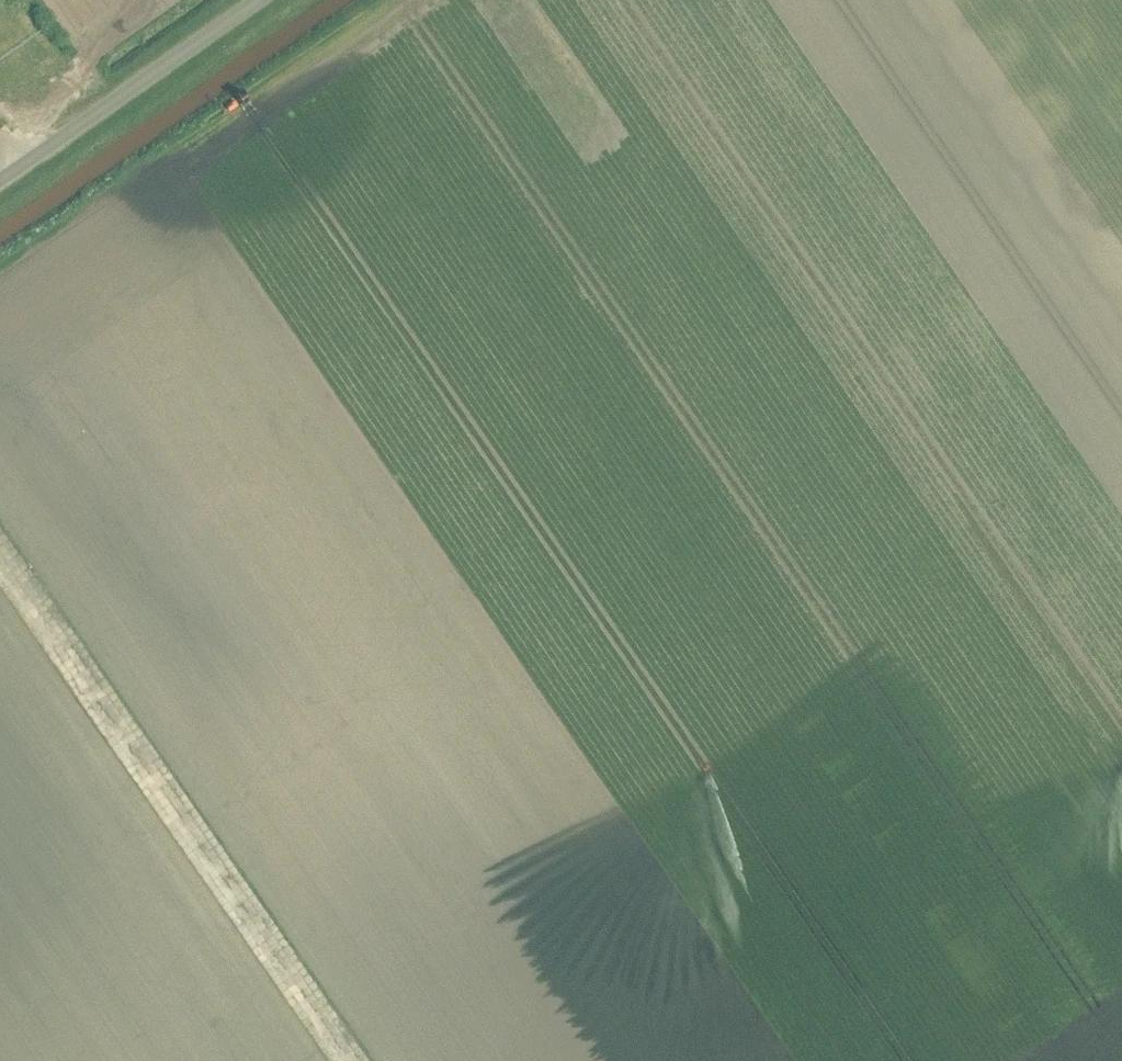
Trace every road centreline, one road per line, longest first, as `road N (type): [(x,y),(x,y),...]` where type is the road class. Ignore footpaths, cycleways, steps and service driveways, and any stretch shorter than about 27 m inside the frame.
road 1 (unclassified): [(0,182),(261,0)]

